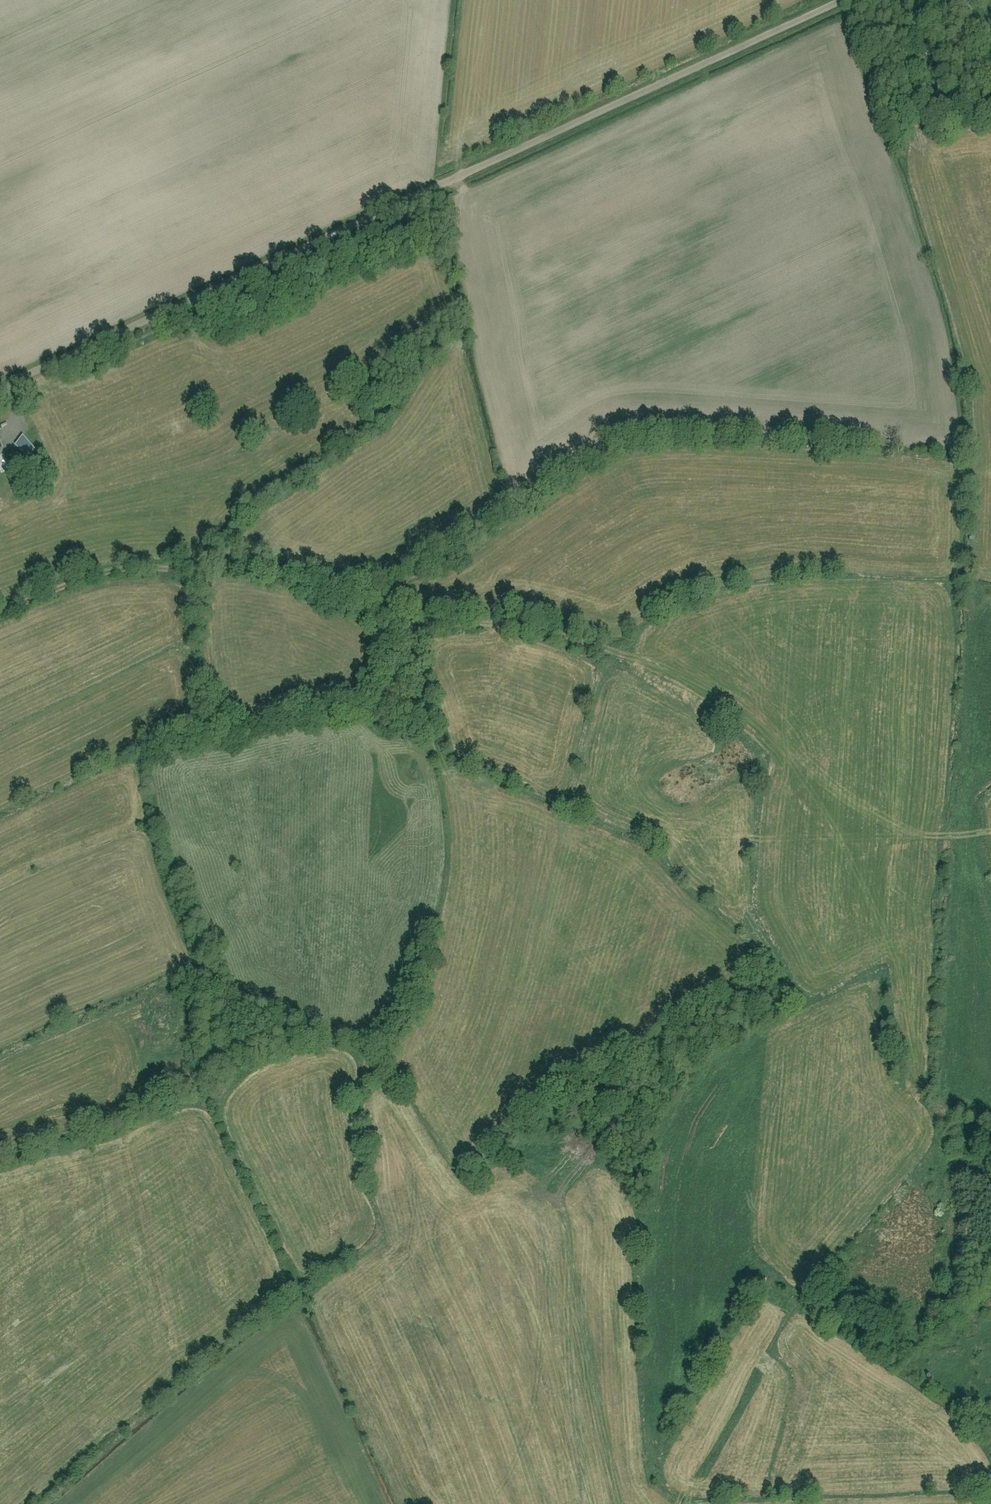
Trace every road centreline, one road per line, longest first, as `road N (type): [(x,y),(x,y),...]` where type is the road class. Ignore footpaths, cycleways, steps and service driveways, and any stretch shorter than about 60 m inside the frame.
road 1 (residential): [(849,0),(0,389)]

